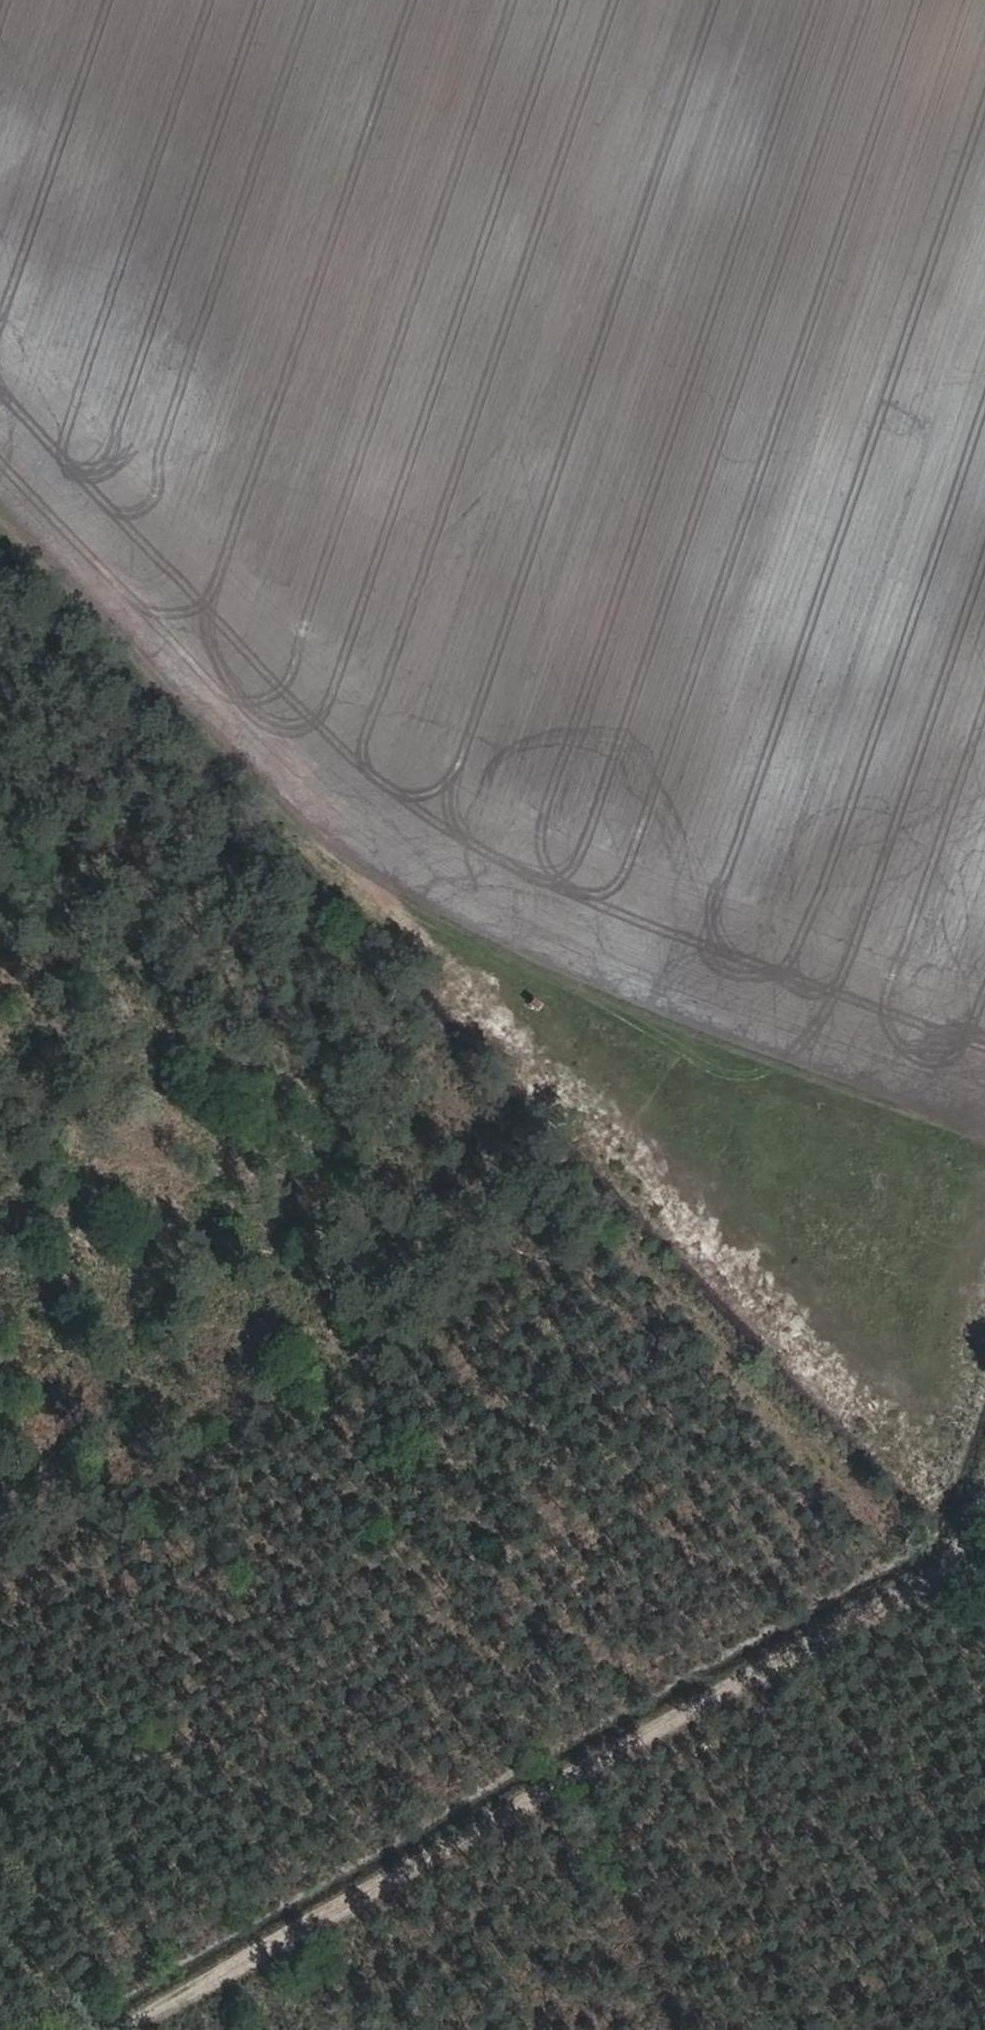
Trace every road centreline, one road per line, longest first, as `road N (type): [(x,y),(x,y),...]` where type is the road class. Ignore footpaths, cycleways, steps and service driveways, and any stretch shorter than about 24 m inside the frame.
road 1 (track): [(0,507),(324,847),(472,928),(655,1012),(984,1139)]
road 2 (track): [(984,1531),(956,1571),(140,2029)]

